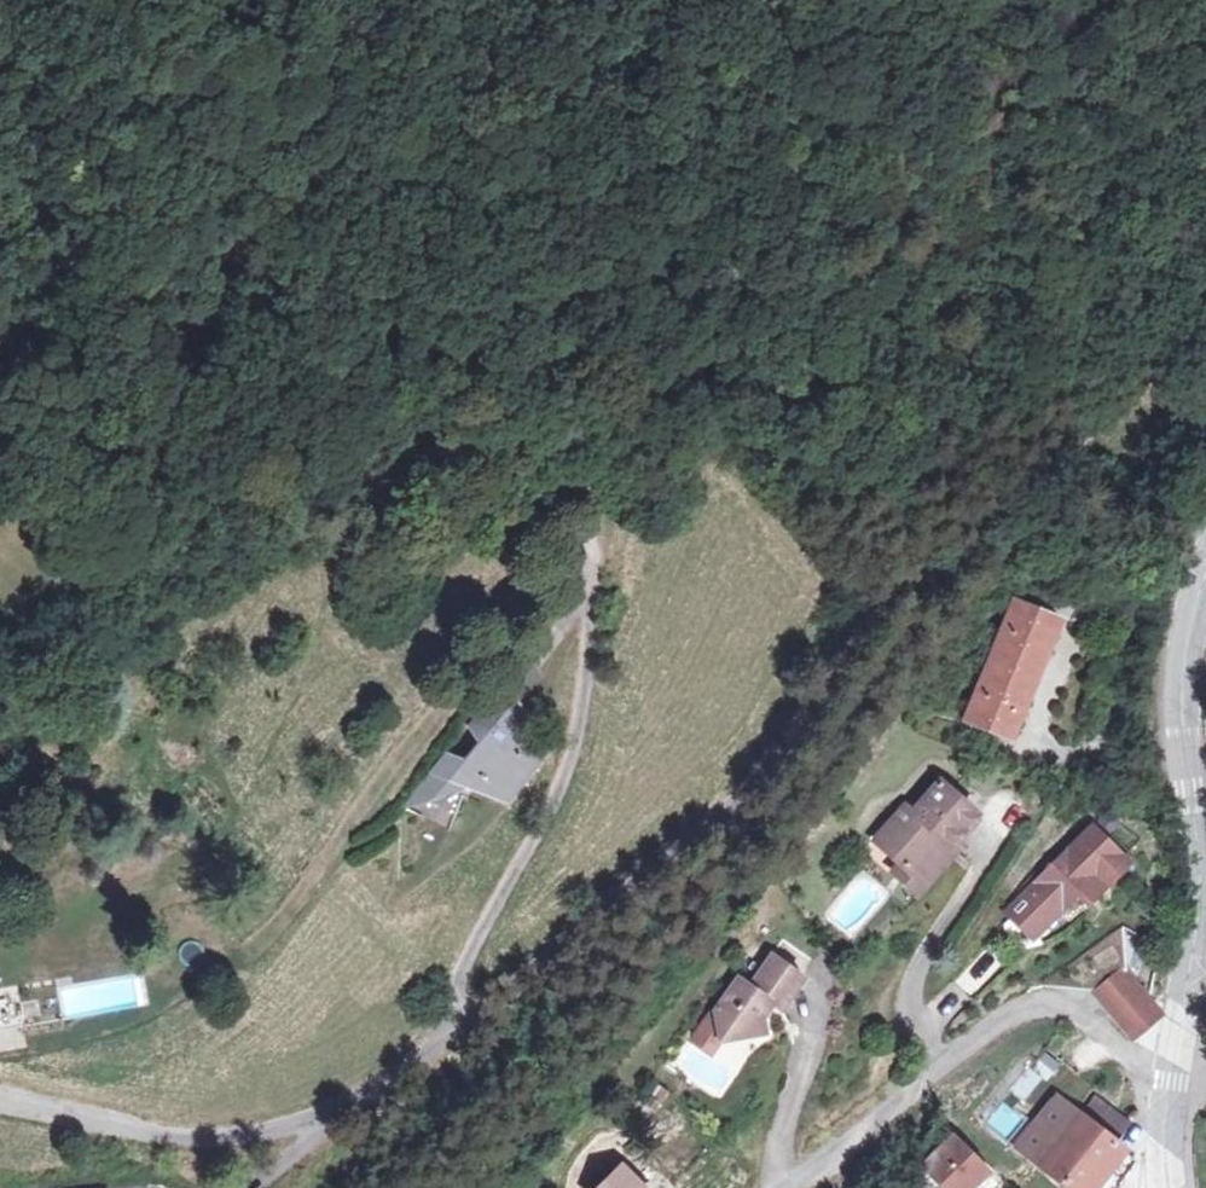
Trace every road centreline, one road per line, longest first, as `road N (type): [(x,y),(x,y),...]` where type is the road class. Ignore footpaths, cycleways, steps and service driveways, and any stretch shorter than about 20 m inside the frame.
road 1 (track): [(353,0),(255,246),(160,408),(59,557)]
road 2 (secondary): [(1166,1187),(1170,1078),(1198,886),(1183,647),(1205,566)]

